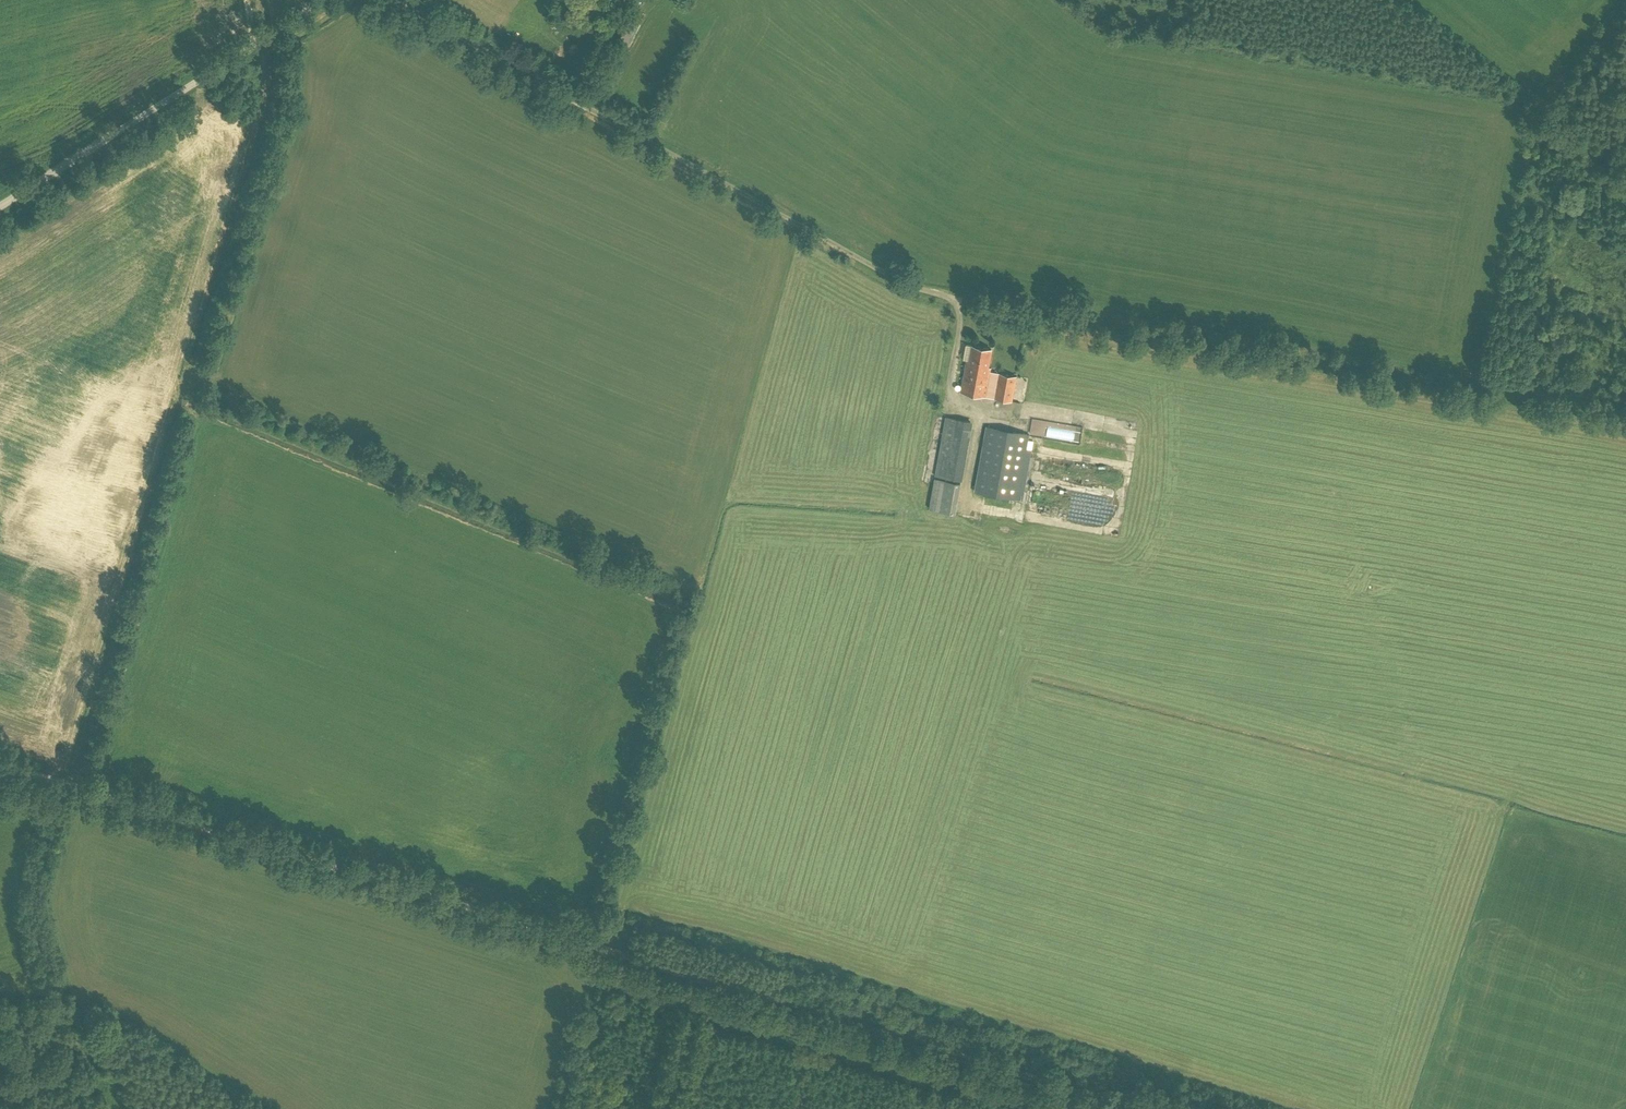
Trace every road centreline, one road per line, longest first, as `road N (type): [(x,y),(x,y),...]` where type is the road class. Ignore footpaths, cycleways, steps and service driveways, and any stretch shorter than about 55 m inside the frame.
road 1 (track): [(0,765),(1161,1108)]
road 2 (unclassified): [(943,390),(956,332),(951,295),(910,289),(395,0)]
road 3 (unclassified): [(0,198),(326,0)]

